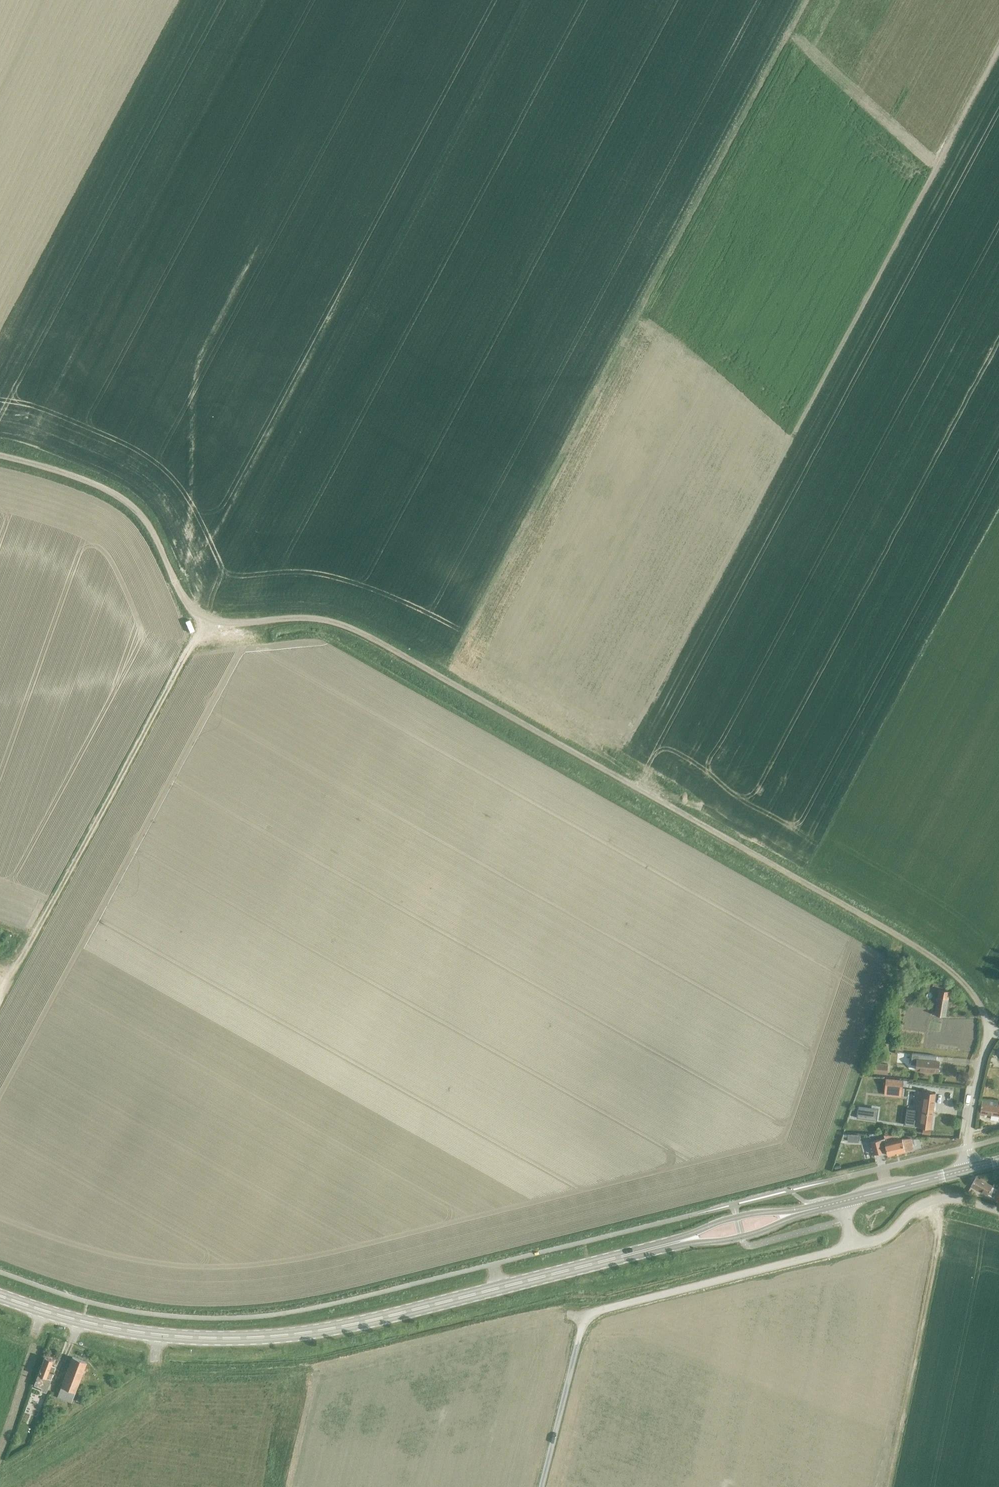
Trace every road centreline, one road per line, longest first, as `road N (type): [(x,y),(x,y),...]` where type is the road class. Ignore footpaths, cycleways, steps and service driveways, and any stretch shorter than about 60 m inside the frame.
road 1 (track): [(985,1015),(958,978),(903,939),(344,625),(206,621),(182,595),(138,510),(59,472),(0,457)]
road 2 (secondary): [(658,1247),(295,1336),(149,1336),(0,1300)]
road 3 (track): [(206,621),(8,979)]
road 4 (unclassified): [(853,1244),(584,1317)]
road 5 (secondary): [(658,1247),(742,1237),(826,1206)]
road 6 (secondary): [(826,1206),(736,1218),(658,1247)]
road 7 (unclassified): [(998,1211),(935,1199),(882,1239),(853,1244)]
road 8 (residential): [(971,1169),(967,1139),(989,1034),(985,1015)]
road 9 (secondary): [(841,1202),(971,1169)]

